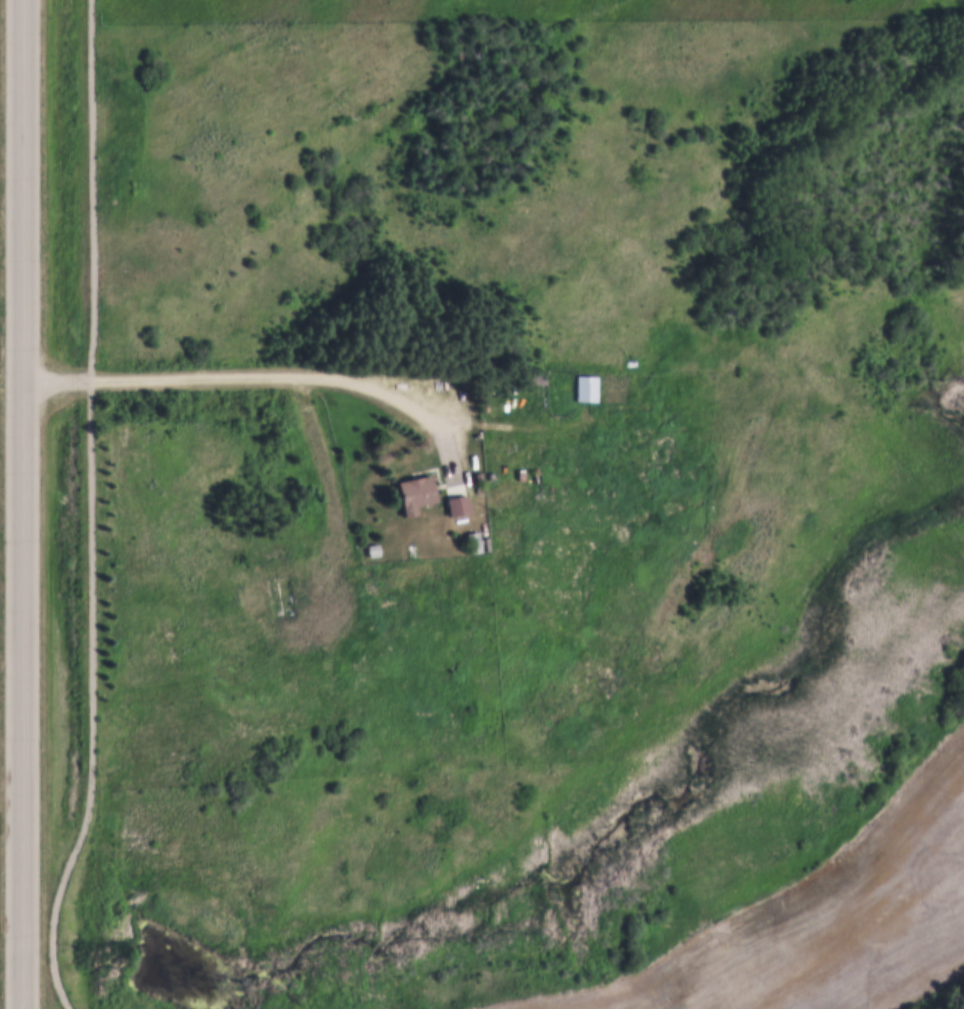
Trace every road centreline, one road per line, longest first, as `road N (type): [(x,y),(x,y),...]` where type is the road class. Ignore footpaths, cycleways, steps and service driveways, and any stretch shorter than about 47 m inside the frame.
road 1 (residential): [(20,1008),(23,0)]
road 2 (track): [(447,426),(630,423)]

